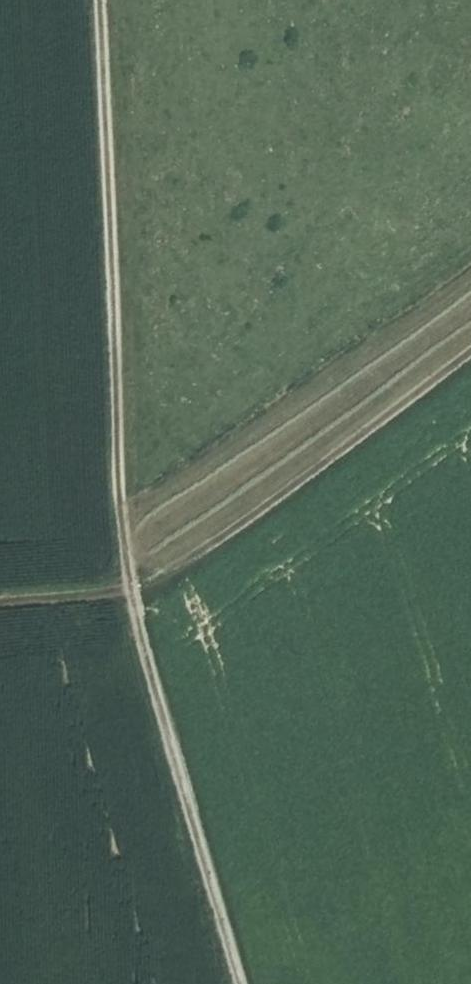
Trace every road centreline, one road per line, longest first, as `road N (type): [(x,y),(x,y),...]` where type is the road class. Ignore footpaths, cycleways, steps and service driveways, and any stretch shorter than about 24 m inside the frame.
road 1 (track): [(242,983),(131,591),(102,0)]
road 2 (track): [(0,598),(131,591),(470,336)]

